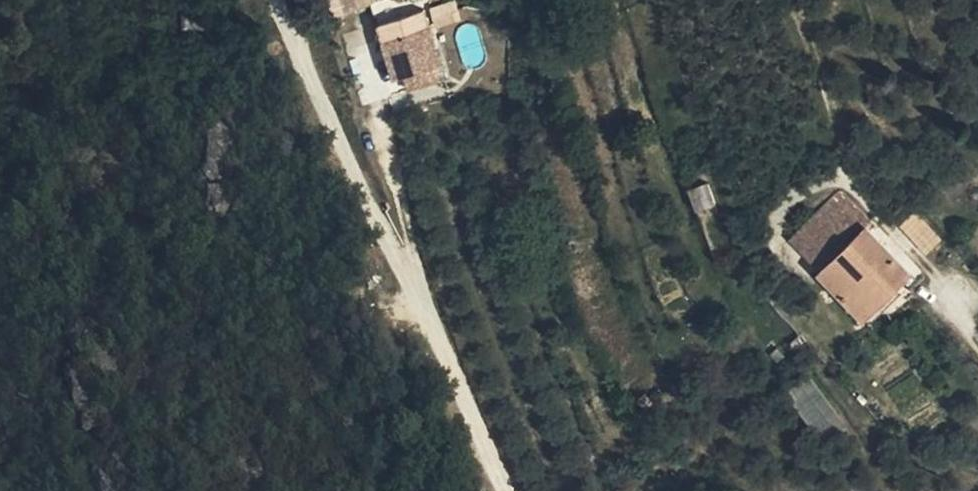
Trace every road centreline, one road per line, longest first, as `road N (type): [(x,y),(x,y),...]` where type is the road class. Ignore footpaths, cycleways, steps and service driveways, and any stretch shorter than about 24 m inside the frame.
road 1 (residential): [(507,490),(270,0)]

